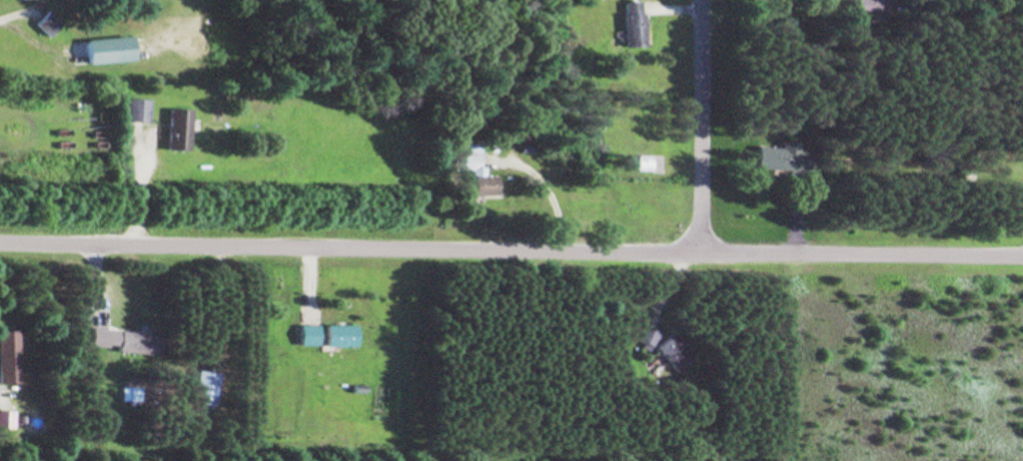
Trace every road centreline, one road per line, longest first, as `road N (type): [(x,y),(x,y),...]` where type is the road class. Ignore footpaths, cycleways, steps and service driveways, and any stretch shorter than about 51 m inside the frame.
road 1 (residential): [(0,255),(1022,256)]
road 2 (residential): [(705,255),(701,0)]

